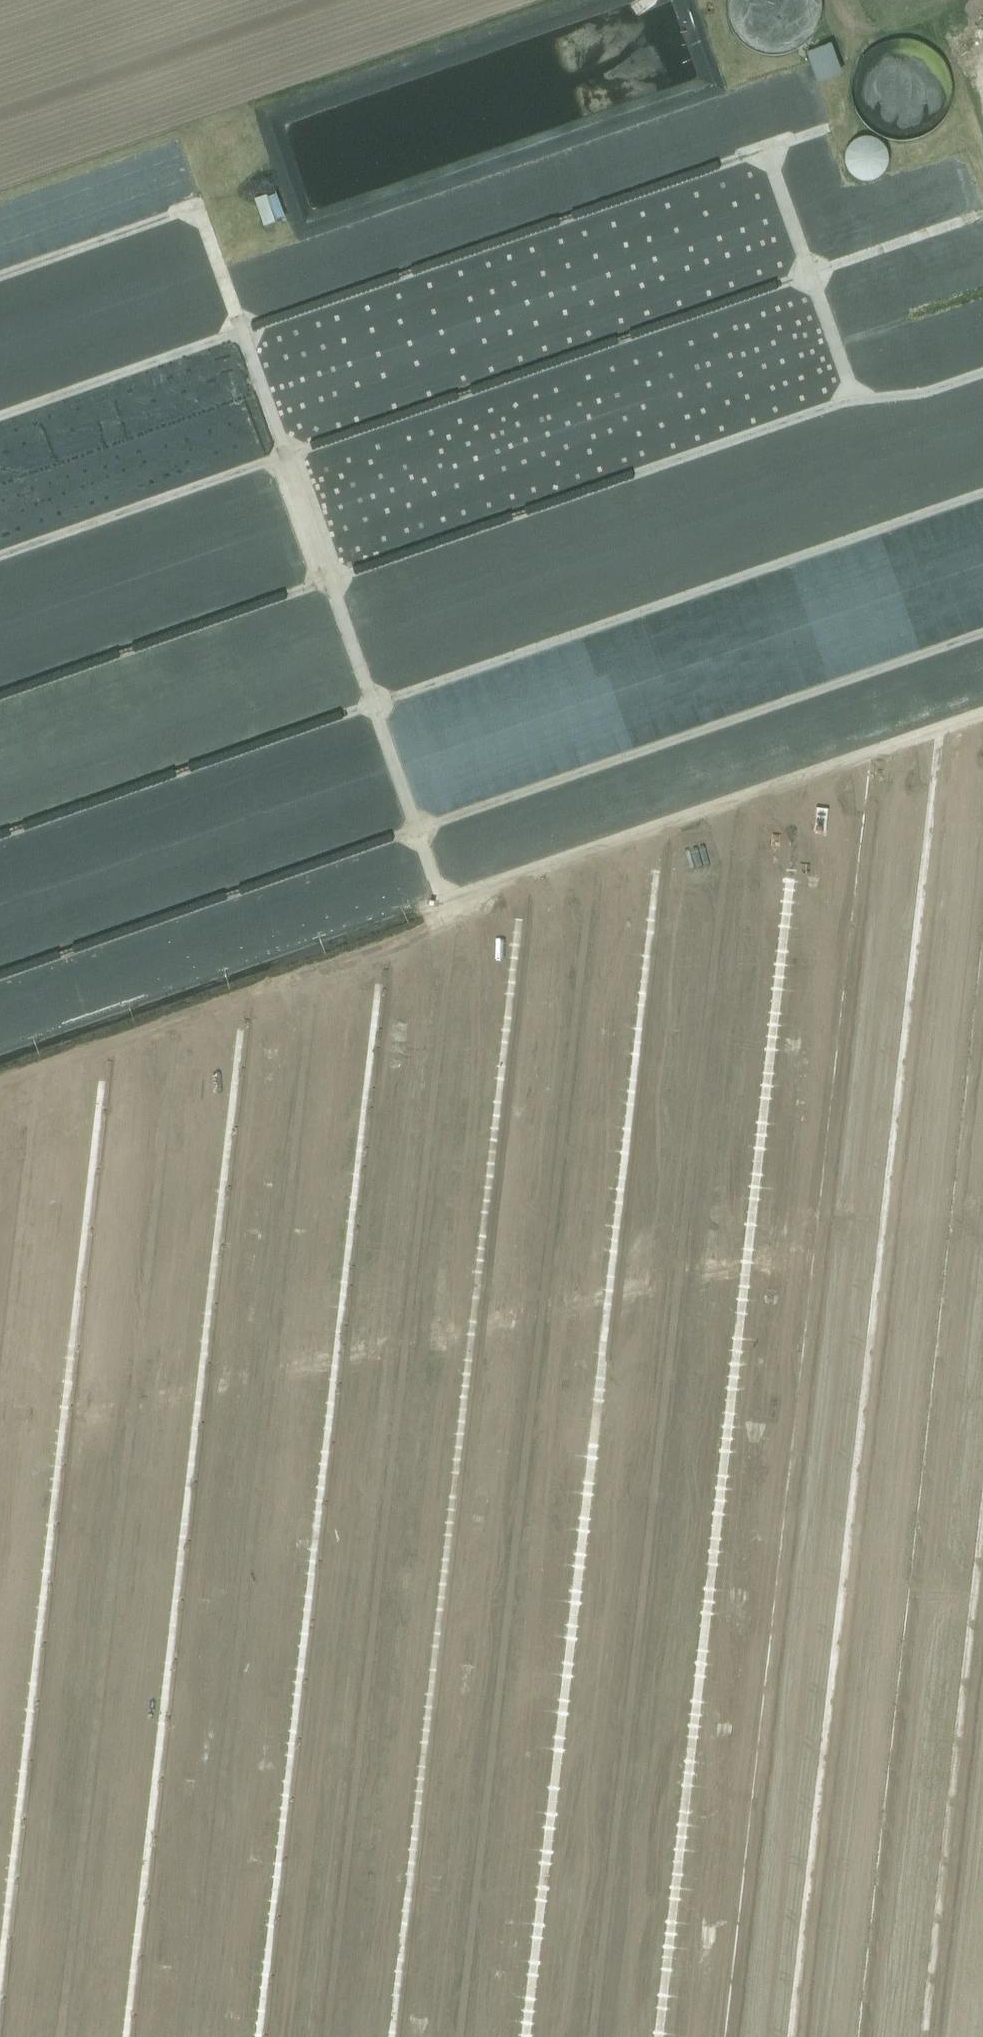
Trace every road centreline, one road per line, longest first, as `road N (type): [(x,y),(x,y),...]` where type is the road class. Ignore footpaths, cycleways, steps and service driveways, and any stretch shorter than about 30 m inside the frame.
road 1 (track): [(982,721),(0,1084)]

